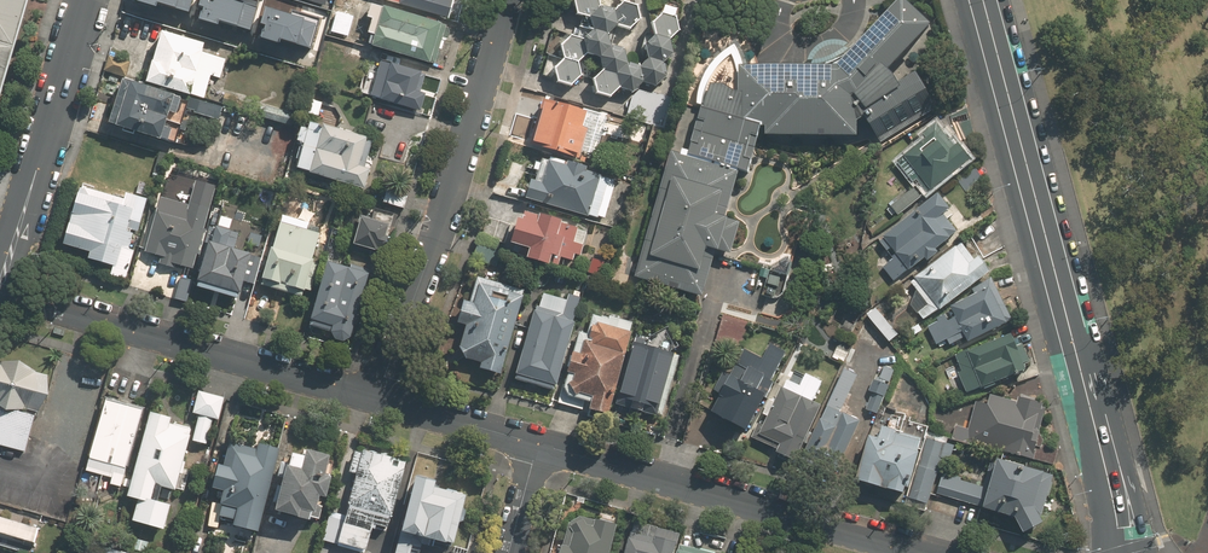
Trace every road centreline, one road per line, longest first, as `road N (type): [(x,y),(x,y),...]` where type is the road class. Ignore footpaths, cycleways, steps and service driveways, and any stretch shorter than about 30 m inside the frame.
road 1 (secondary): [(982,0),(1097,433),(1118,552)]
road 2 (residential): [(506,0),(380,396)]
road 3 (residential): [(929,552),(536,445)]
road 4 (residential): [(380,396),(4,291)]
road 5 (residential): [(4,291),(88,0)]
road 6 (residential): [(536,445),(380,396)]

